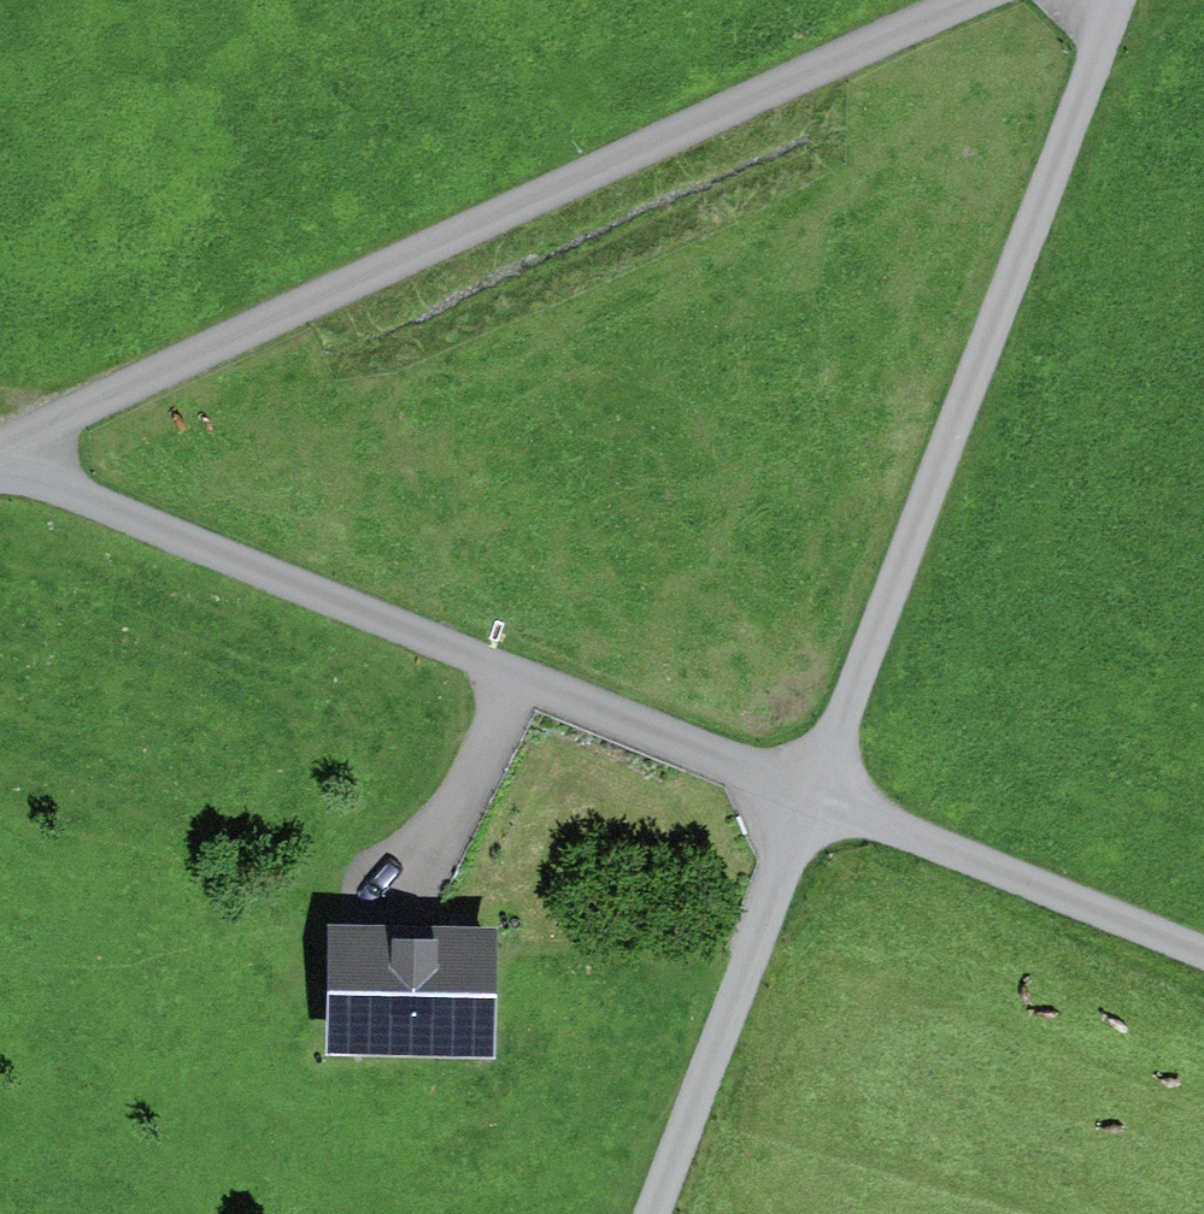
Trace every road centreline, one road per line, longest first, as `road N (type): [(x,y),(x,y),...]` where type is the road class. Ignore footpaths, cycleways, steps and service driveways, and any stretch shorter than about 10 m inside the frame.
road 1 (track): [(0,434),(969,0)]
road 2 (track): [(822,797),(0,450)]
road 3 (track): [(1128,0),(1106,37),(822,797)]
road 4 (track): [(660,1213),(822,797)]
road 5 (track): [(822,797),(1203,962)]
road 6 (track): [(395,891),(535,679)]

